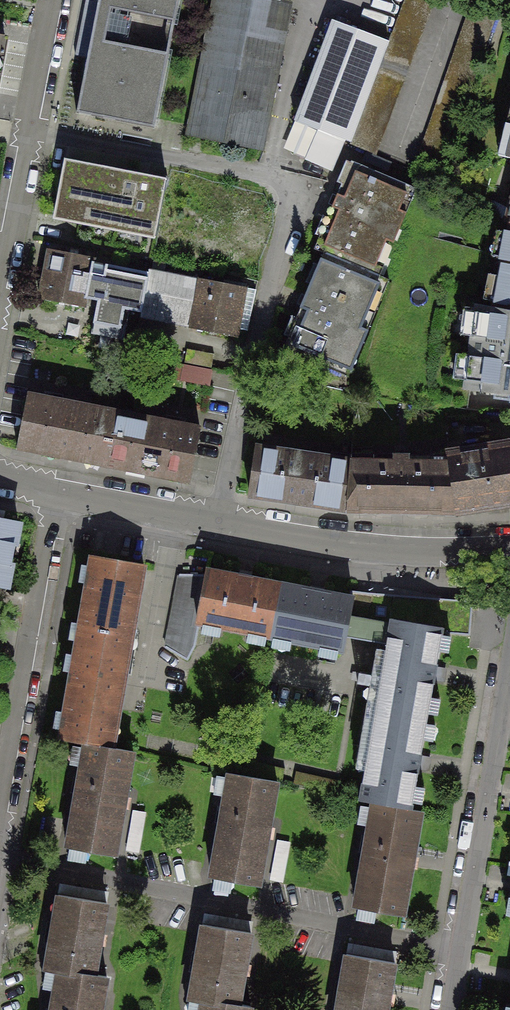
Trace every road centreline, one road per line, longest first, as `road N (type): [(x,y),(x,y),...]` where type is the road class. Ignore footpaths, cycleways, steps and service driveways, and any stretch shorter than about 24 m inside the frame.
road 1 (residential): [(460,952),(10,858)]
road 2 (residential): [(220,525),(294,178)]
road 3 (residential): [(57,490),(0,821)]
road 4 (residential): [(58,0),(0,302)]
road 5 (residential): [(460,952),(509,660)]
road 6 (residential): [(220,525),(438,554),(509,550)]
road 7 (residential): [(57,490),(220,525)]

